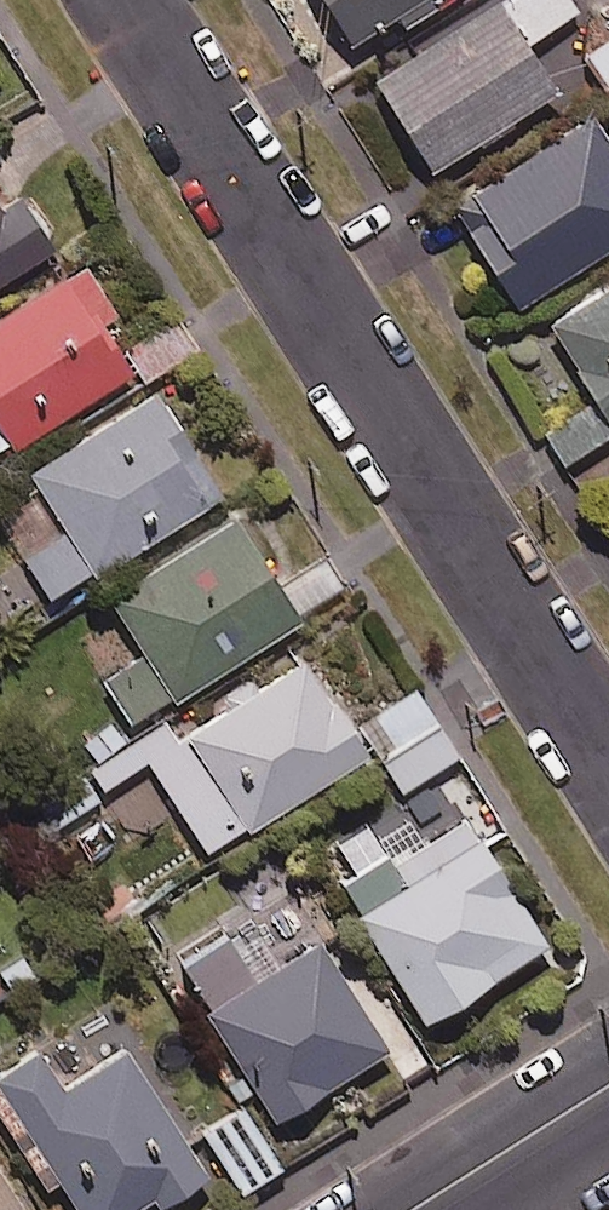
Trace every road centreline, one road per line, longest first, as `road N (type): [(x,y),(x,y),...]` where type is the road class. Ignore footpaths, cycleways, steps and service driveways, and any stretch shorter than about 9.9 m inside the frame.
road 1 (residential): [(134,0),(608,759)]
road 2 (tertiary): [(411,1209),(608,1085)]

